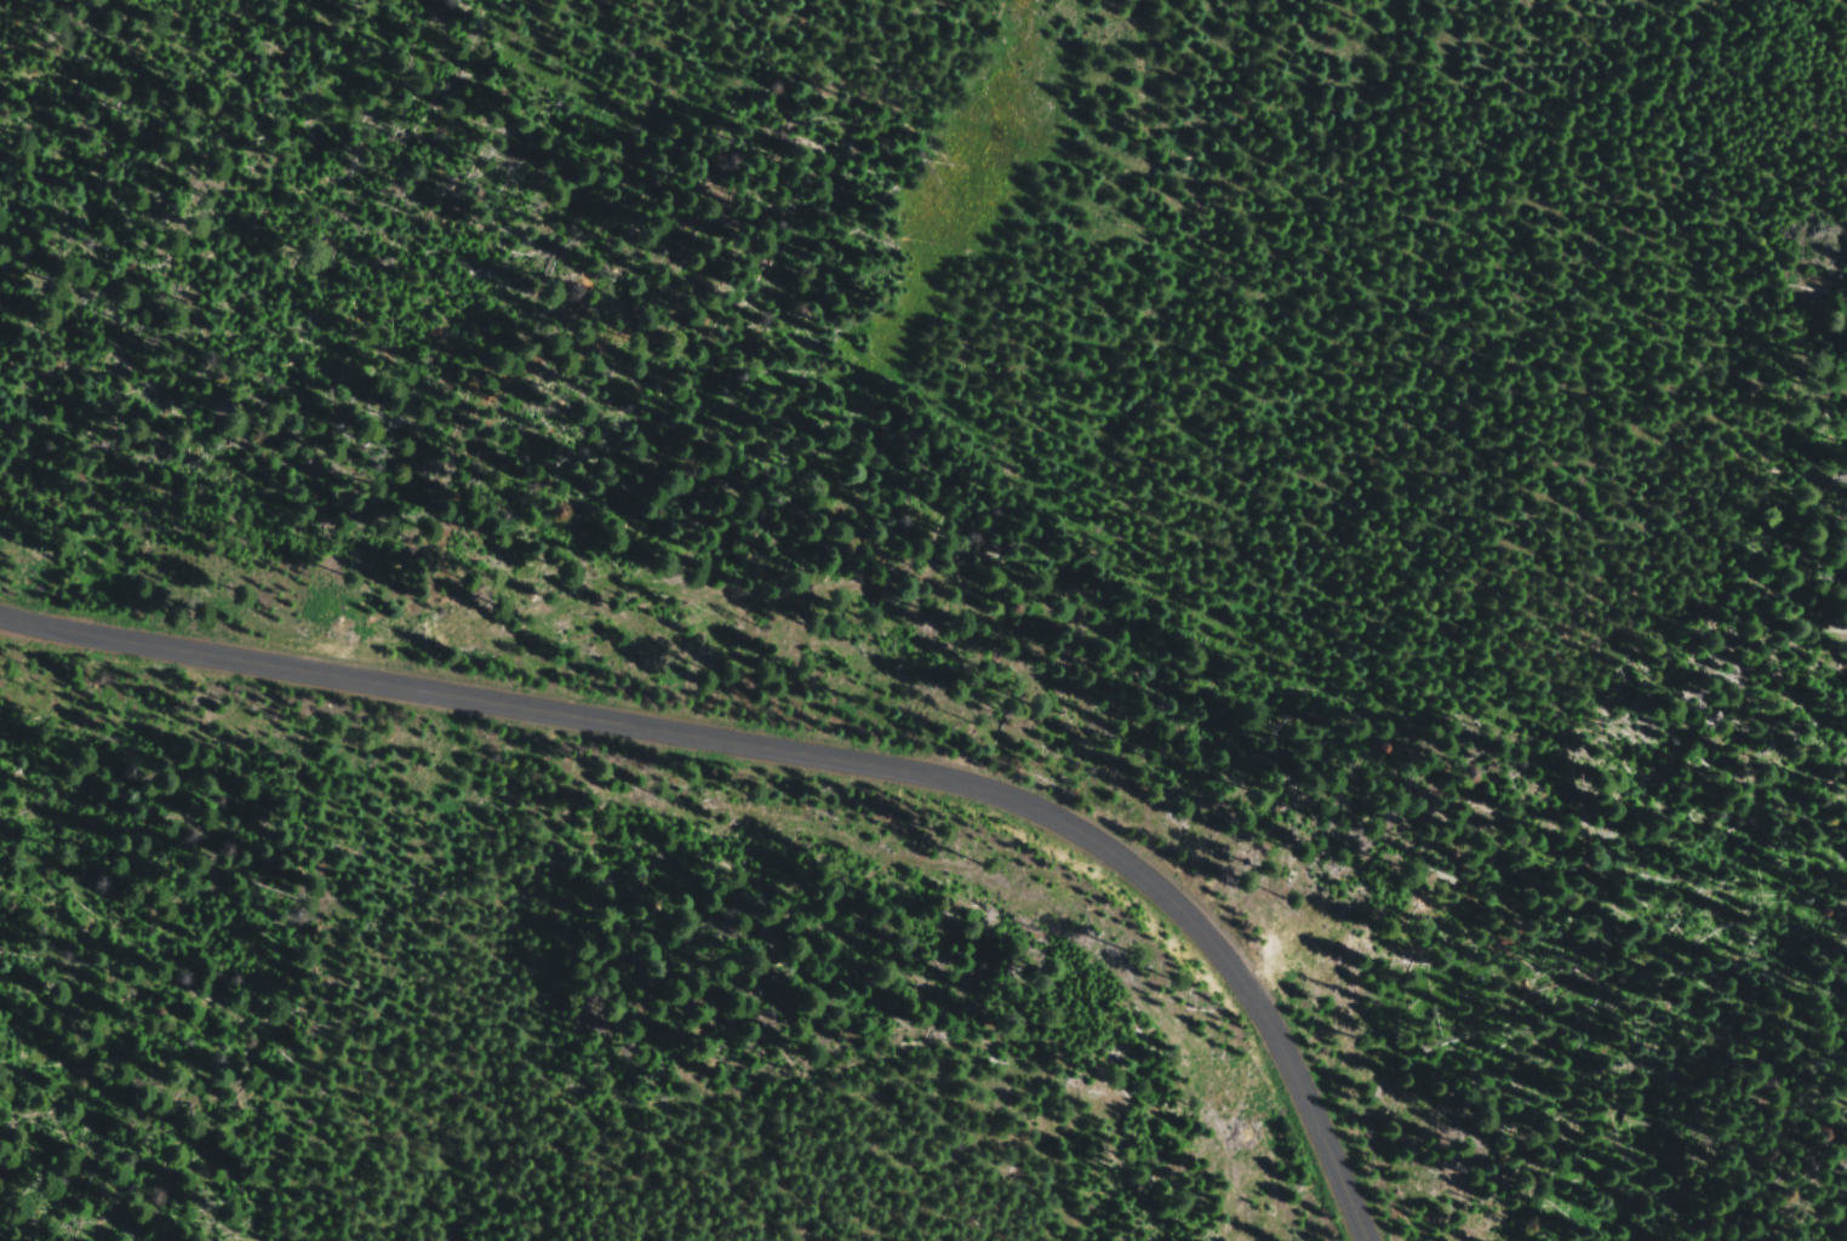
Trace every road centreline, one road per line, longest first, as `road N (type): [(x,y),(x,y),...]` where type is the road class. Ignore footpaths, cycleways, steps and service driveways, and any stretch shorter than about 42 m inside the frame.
road 1 (tertiary): [(1357,1240),(1234,960),(1117,843),(967,785),(47,627),(0,609)]

